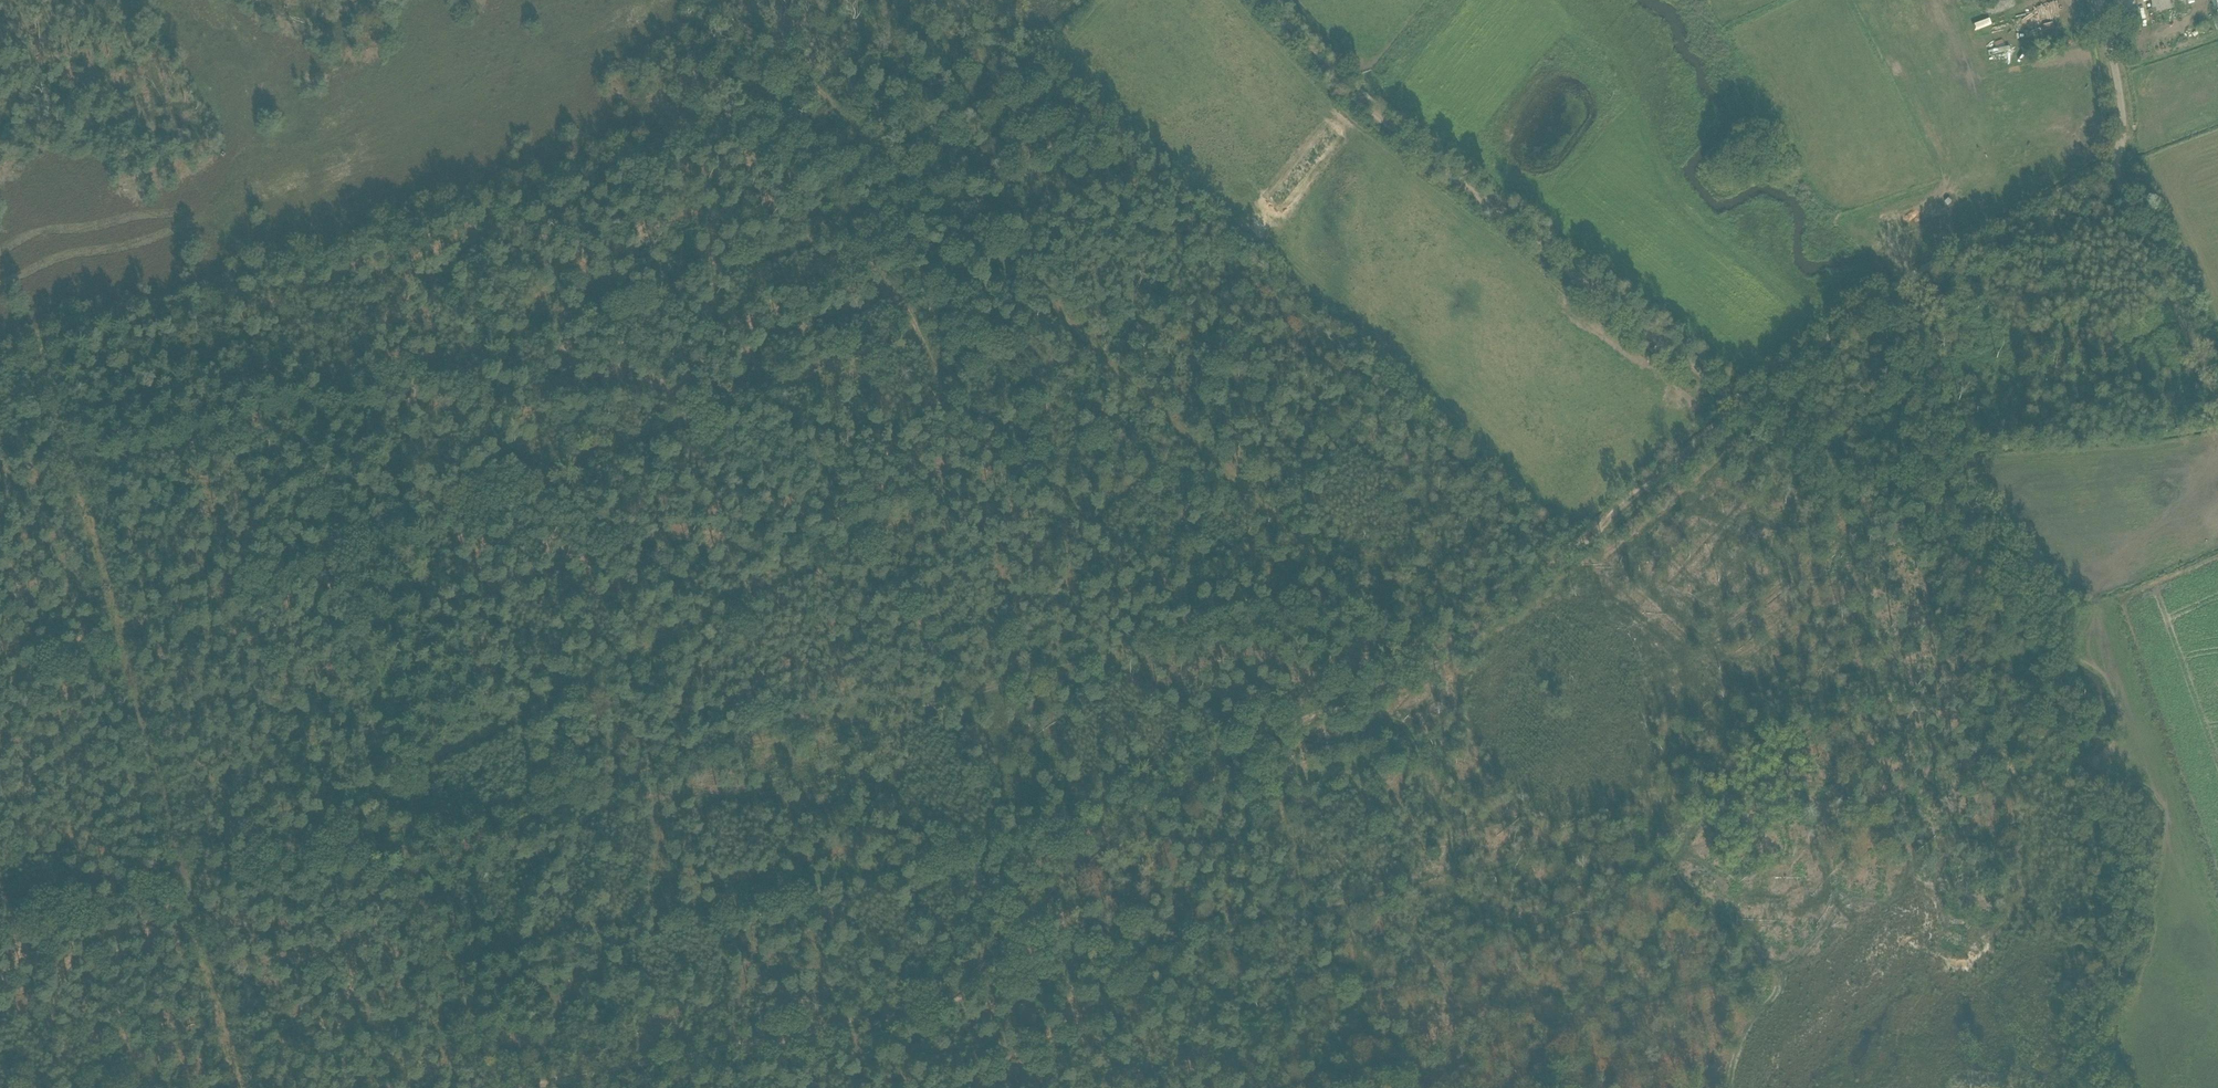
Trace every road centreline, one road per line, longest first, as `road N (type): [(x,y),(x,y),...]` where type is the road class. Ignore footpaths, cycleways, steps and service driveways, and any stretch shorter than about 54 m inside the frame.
road 1 (track): [(535,1087),(958,998),(1136,815),(1439,652),(1754,402)]
road 2 (track): [(958,998),(1621,842)]
road 3 (track): [(1743,411),(1368,109),(1265,0)]
road 4 (track): [(1754,402),(1899,285),(2114,159)]
road 5 (track): [(491,1087),(456,959),(401,823)]
road 6 (track): [(1136,815),(972,846)]
road 7 (unclassified): [(2114,159),(2122,104),(2099,0)]

